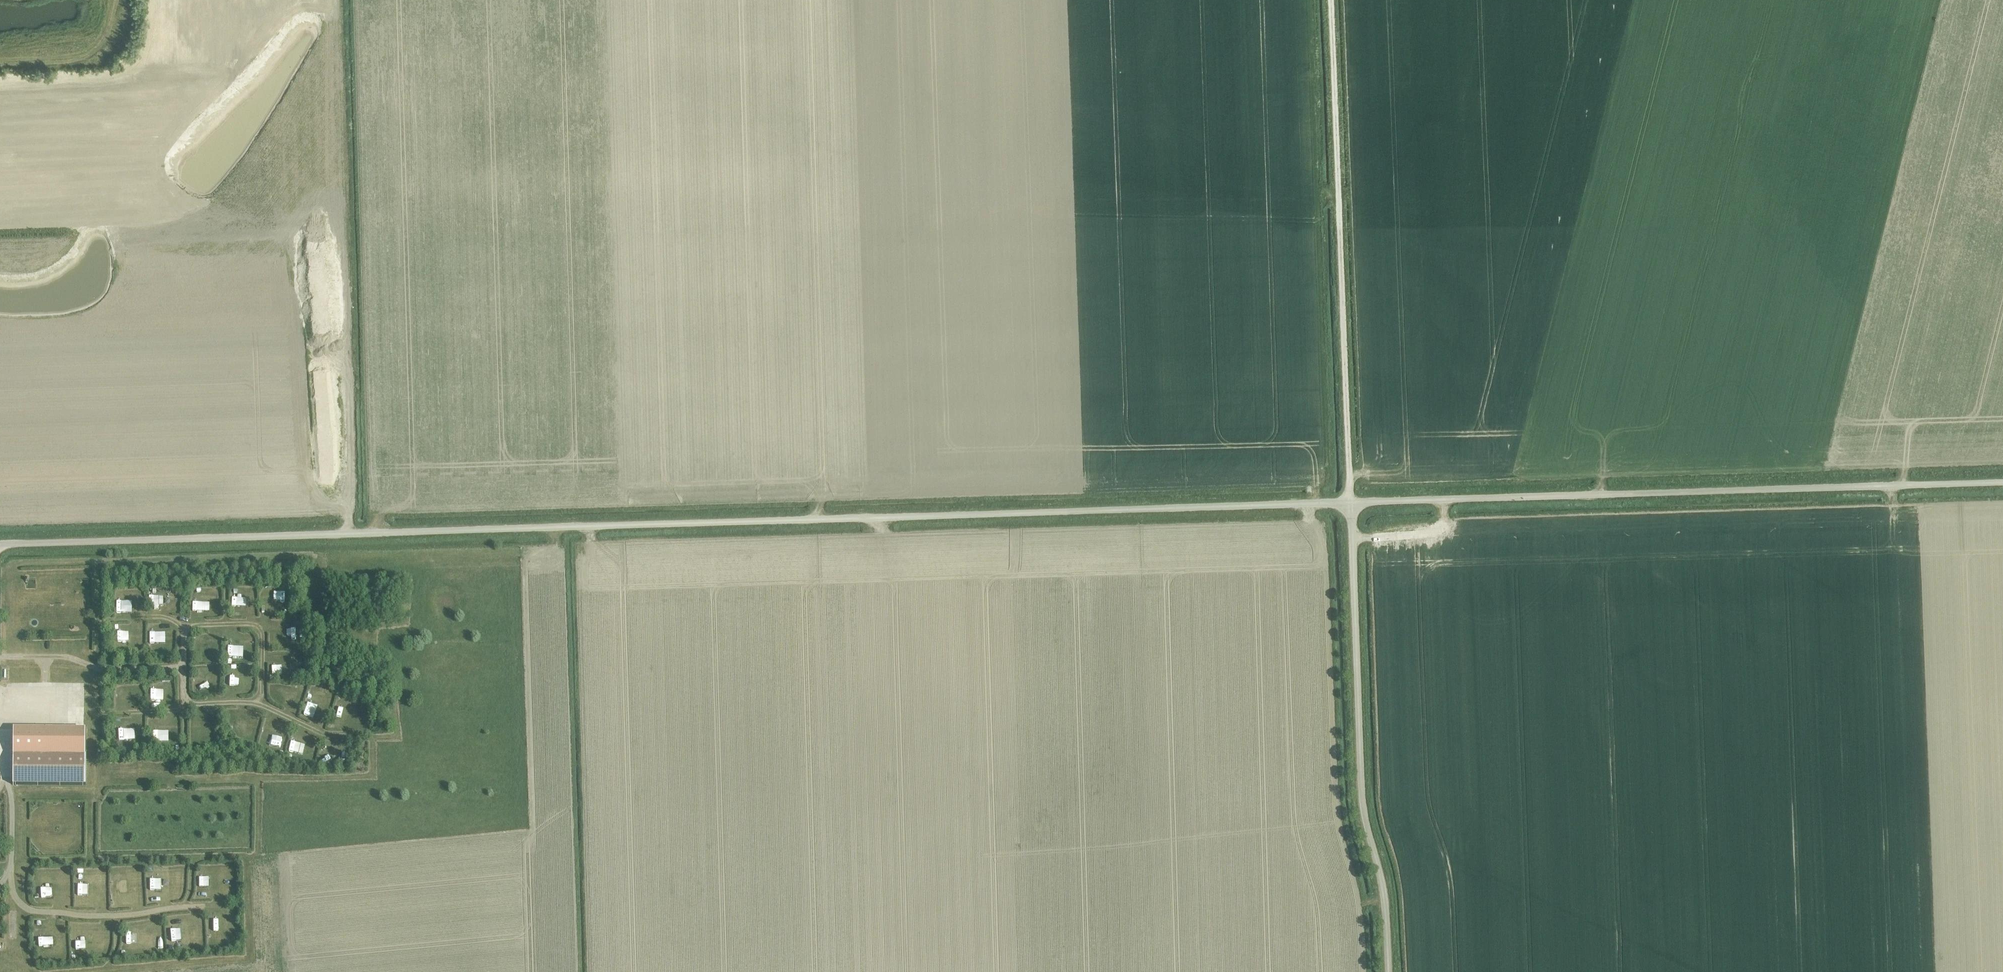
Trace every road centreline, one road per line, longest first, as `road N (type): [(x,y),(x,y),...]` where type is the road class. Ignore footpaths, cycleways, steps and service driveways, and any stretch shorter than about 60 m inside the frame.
road 1 (unclassified): [(0,545),(1351,502)]
road 2 (unclassified): [(1351,502),(2002,482)]
road 3 (track): [(1333,0),(1351,502)]
road 4 (unclassified): [(1387,971),(1360,791),(1351,502)]
road 5 (track): [(109,0),(92,48),(0,62)]

